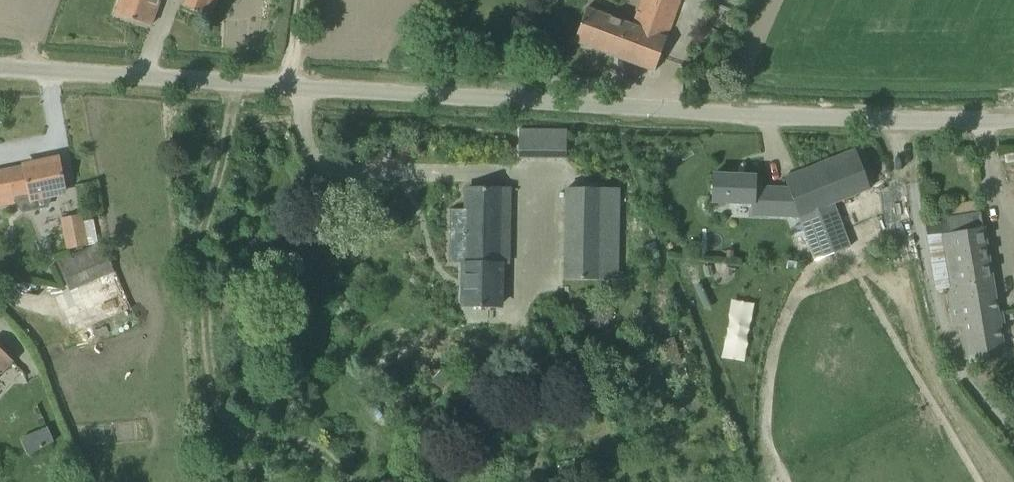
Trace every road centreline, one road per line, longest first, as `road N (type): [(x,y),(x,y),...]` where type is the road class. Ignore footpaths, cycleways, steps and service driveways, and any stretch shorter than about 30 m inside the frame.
road 1 (unclassified): [(0,76),(815,130),(1013,115)]

